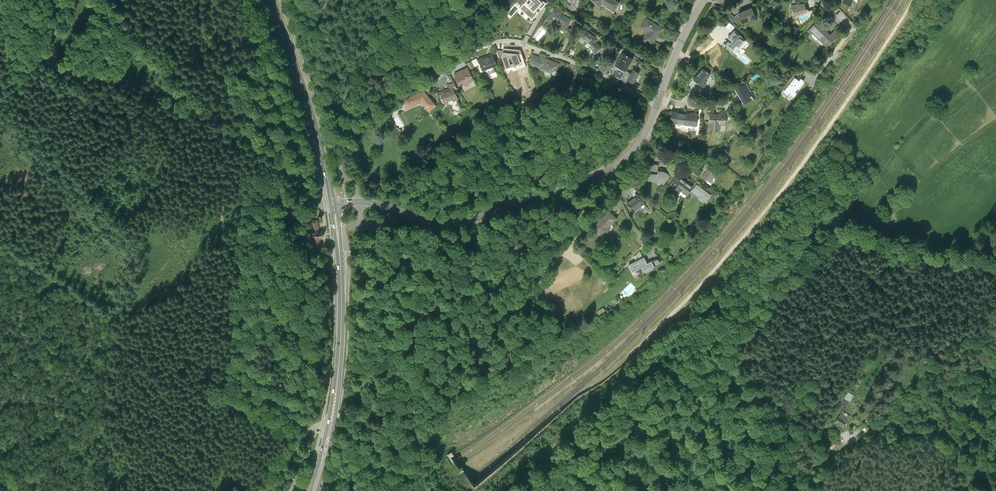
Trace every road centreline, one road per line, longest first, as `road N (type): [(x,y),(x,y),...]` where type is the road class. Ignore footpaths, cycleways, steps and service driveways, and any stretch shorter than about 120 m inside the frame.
road 1 (track): [(179,490),(209,421),(224,189),(238,129)]
road 2 (residential): [(656,107),(638,145),(613,169),(483,218),(447,222),(372,203),(333,205)]
road 3 (residential): [(656,107),(580,65),(510,42),(475,48),(439,83)]
road 4 (track): [(218,112),(175,108),(0,45)]
road 5 (primary): [(330,429),(342,308),(333,205)]
road 6 (primary): [(333,205),(272,0)]
road 7 (track): [(401,463),(411,424),(458,377),(527,329)]
road 8 (track): [(238,129),(112,0)]
road 9 (track): [(602,182),(534,276),(524,299),(527,329)]
road 10 (track): [(337,154),(338,116),(387,0)]
road 11 (track): [(0,248),(110,321),(138,321)]
road 12 (track): [(725,490),(791,428),(849,439)]

